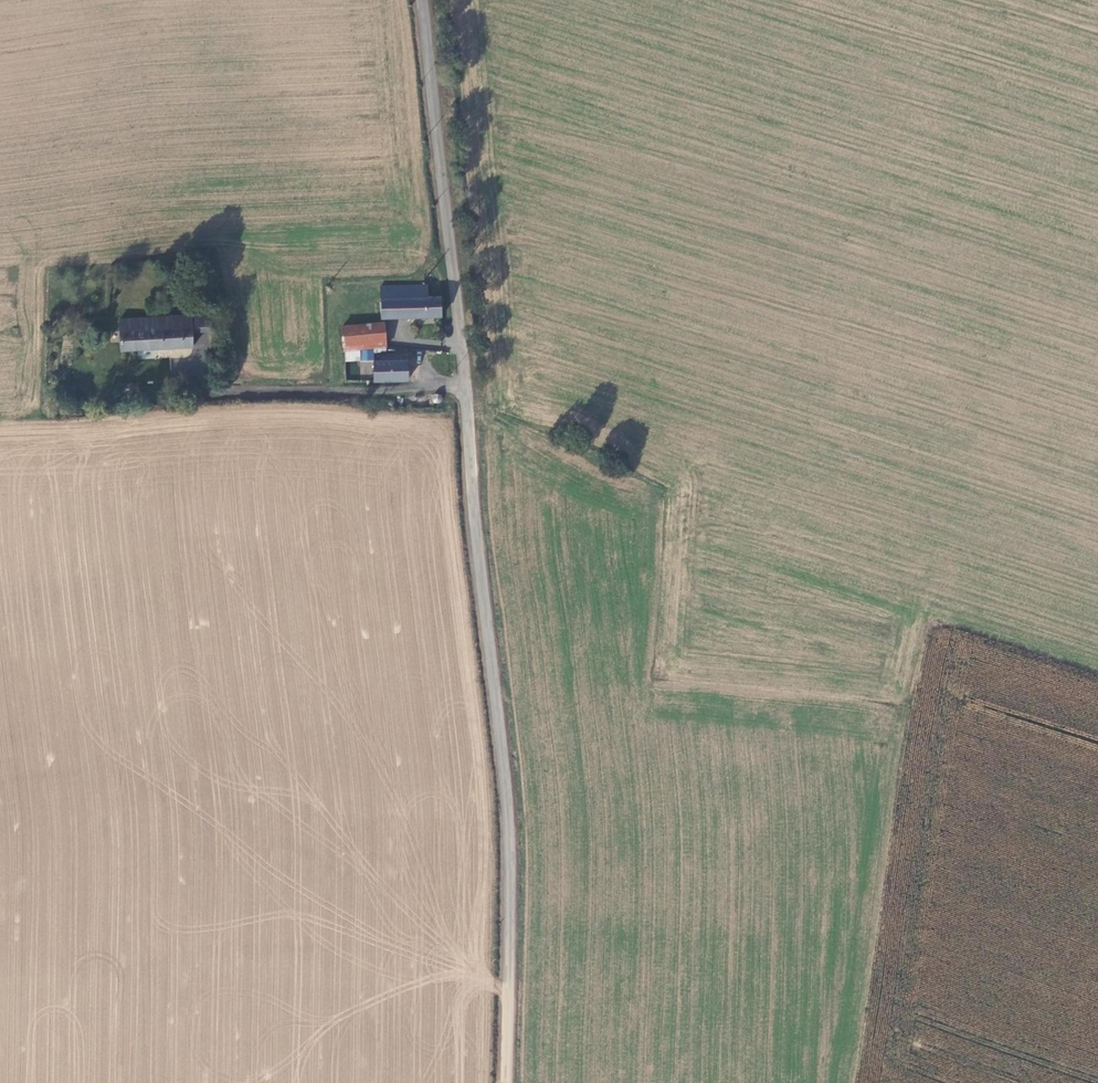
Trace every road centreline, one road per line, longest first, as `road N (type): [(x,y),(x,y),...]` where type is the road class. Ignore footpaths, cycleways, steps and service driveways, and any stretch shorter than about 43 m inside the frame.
road 1 (unclassified): [(423,0),(510,848),(506,1082)]

